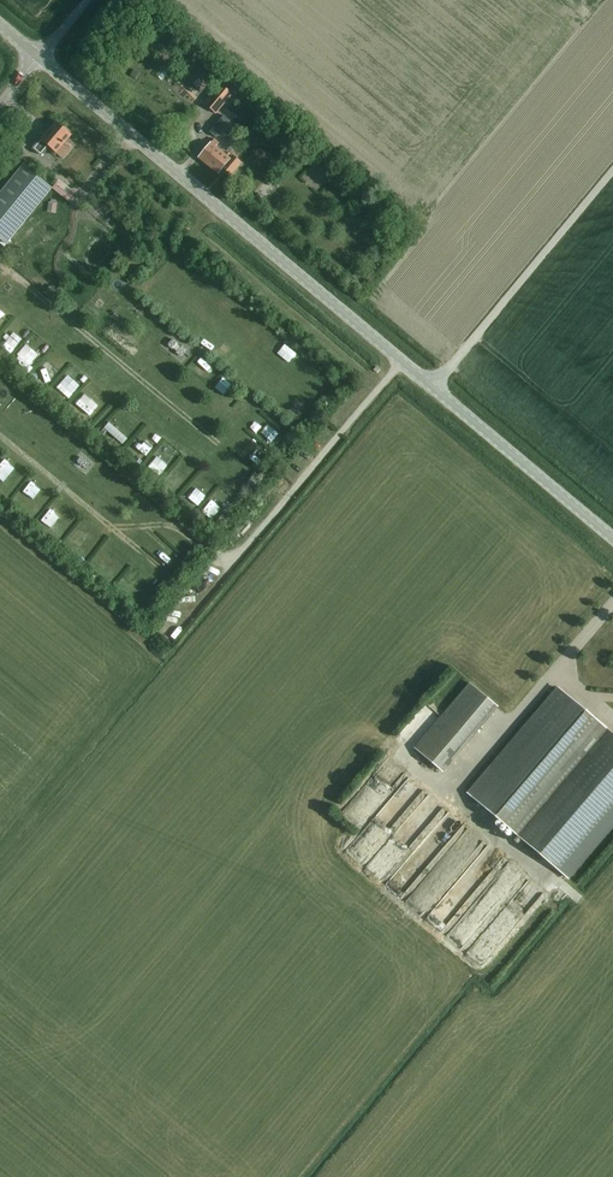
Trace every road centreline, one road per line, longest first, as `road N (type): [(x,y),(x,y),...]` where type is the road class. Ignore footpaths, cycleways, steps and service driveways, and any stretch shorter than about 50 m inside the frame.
road 1 (tertiary): [(435,387),(39,57)]
road 2 (unclassified): [(435,387),(612,172)]
road 3 (tertiary): [(612,538),(435,387)]

